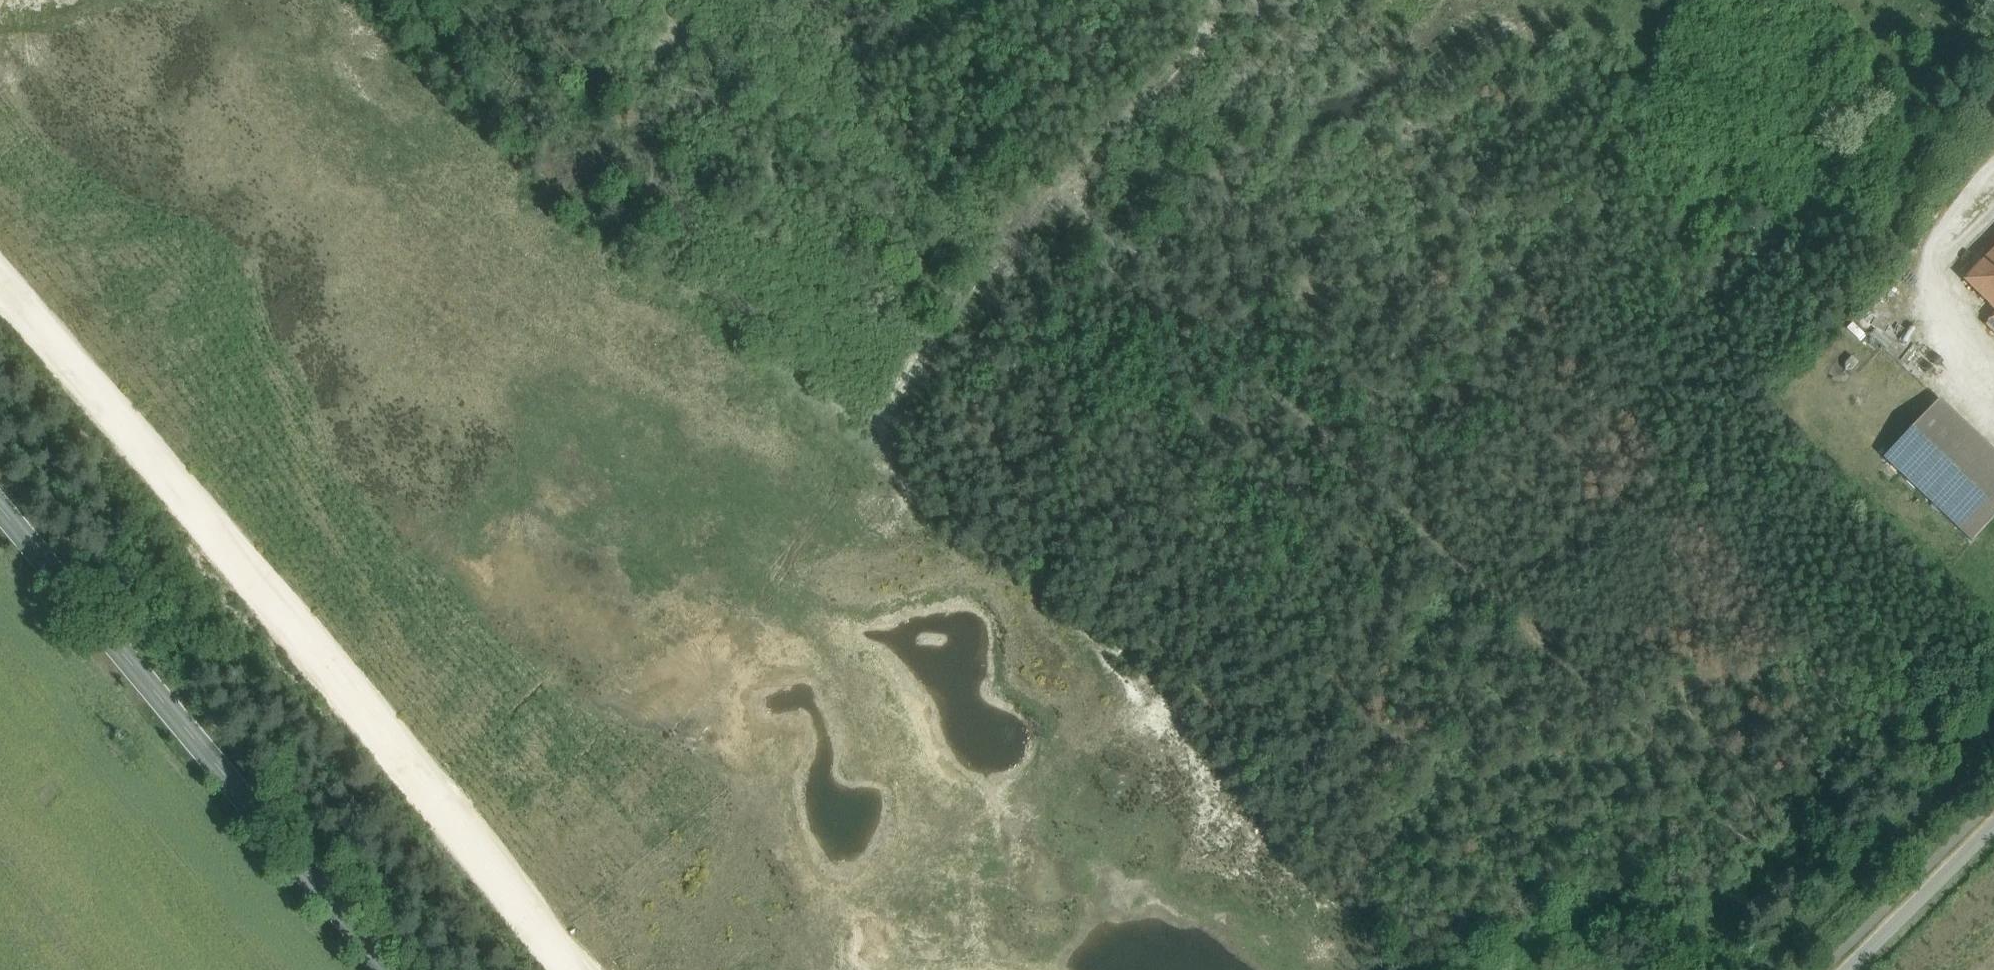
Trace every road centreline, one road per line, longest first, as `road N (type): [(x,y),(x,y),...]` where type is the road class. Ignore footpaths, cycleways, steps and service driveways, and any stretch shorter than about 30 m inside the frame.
road 1 (track): [(558,969),(0,293)]
road 2 (tertiary): [(395,969),(0,499)]
road 3 (unclassified): [(1848,969),(1993,827)]

